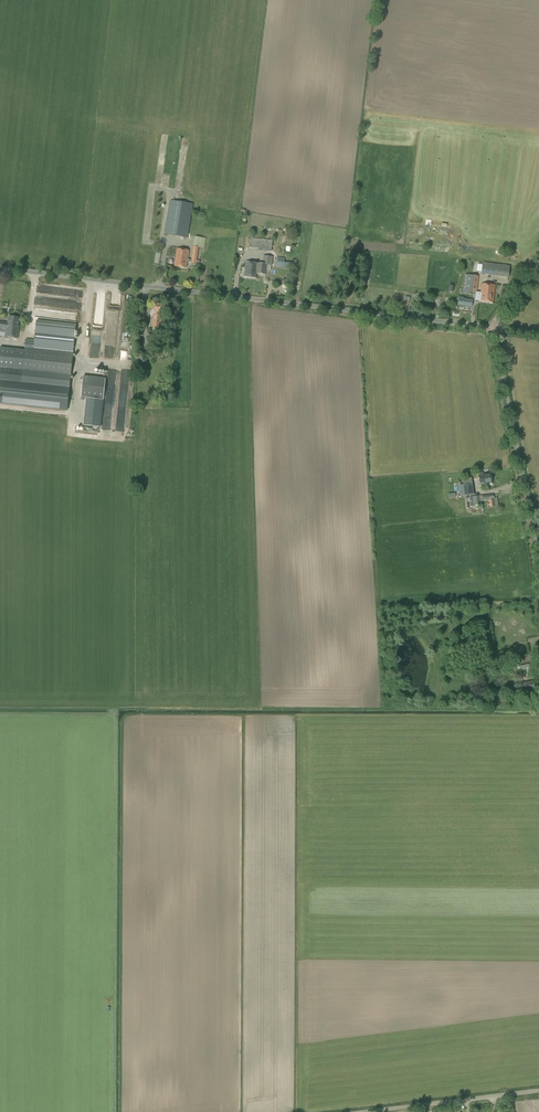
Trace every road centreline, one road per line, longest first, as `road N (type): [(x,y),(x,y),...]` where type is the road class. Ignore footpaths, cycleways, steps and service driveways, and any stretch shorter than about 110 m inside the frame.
road 1 (unclassified): [(493,328),(0,268)]
road 2 (unclassified): [(538,563),(493,328)]
road 3 (unclassified): [(372,1111),(538,1091)]

